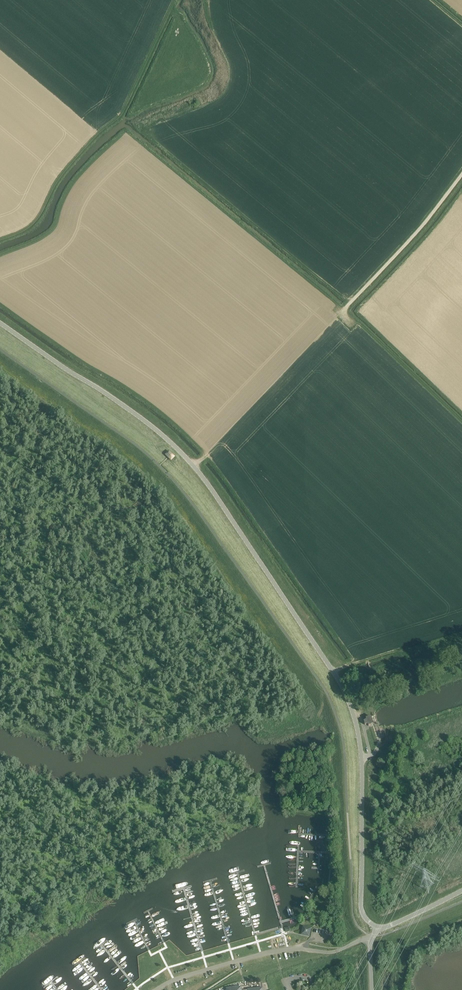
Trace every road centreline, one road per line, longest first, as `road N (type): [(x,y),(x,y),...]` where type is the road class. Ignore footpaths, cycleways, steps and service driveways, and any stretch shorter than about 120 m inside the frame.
road 1 (unclassified): [(375,925),(362,903),(361,748),(336,675),(181,452),(0,324)]
road 2 (unclassified): [(156,989),(276,950),(331,952),(371,941)]
road 3 (track): [(349,306),(461,178)]

